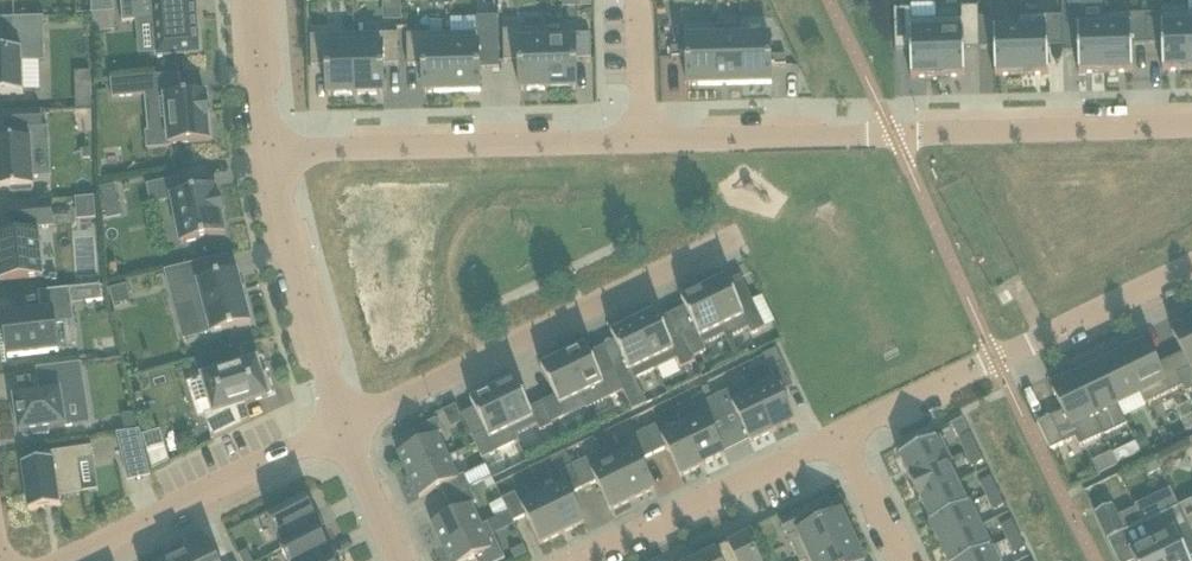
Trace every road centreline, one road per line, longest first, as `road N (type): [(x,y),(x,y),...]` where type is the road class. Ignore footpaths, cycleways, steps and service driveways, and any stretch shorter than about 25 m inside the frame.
road 1 (residential): [(647,138),(1191,128)]
road 2 (residential): [(719,250),(341,425)]
road 3 (residential): [(1191,270),(838,434)]
road 4 (residential): [(267,147),(647,138)]
road 5 (residential): [(341,425),(46,560)]
road 6 (residential): [(838,434),(574,560)]
road 7 (residential): [(267,147),(341,425)]
road 8 (residential): [(250,0),(267,147)]
road 9 (residential): [(341,425),(400,560)]
road 10 (residential): [(898,560),(838,434)]
road 11 (residential): [(637,0),(647,138)]

